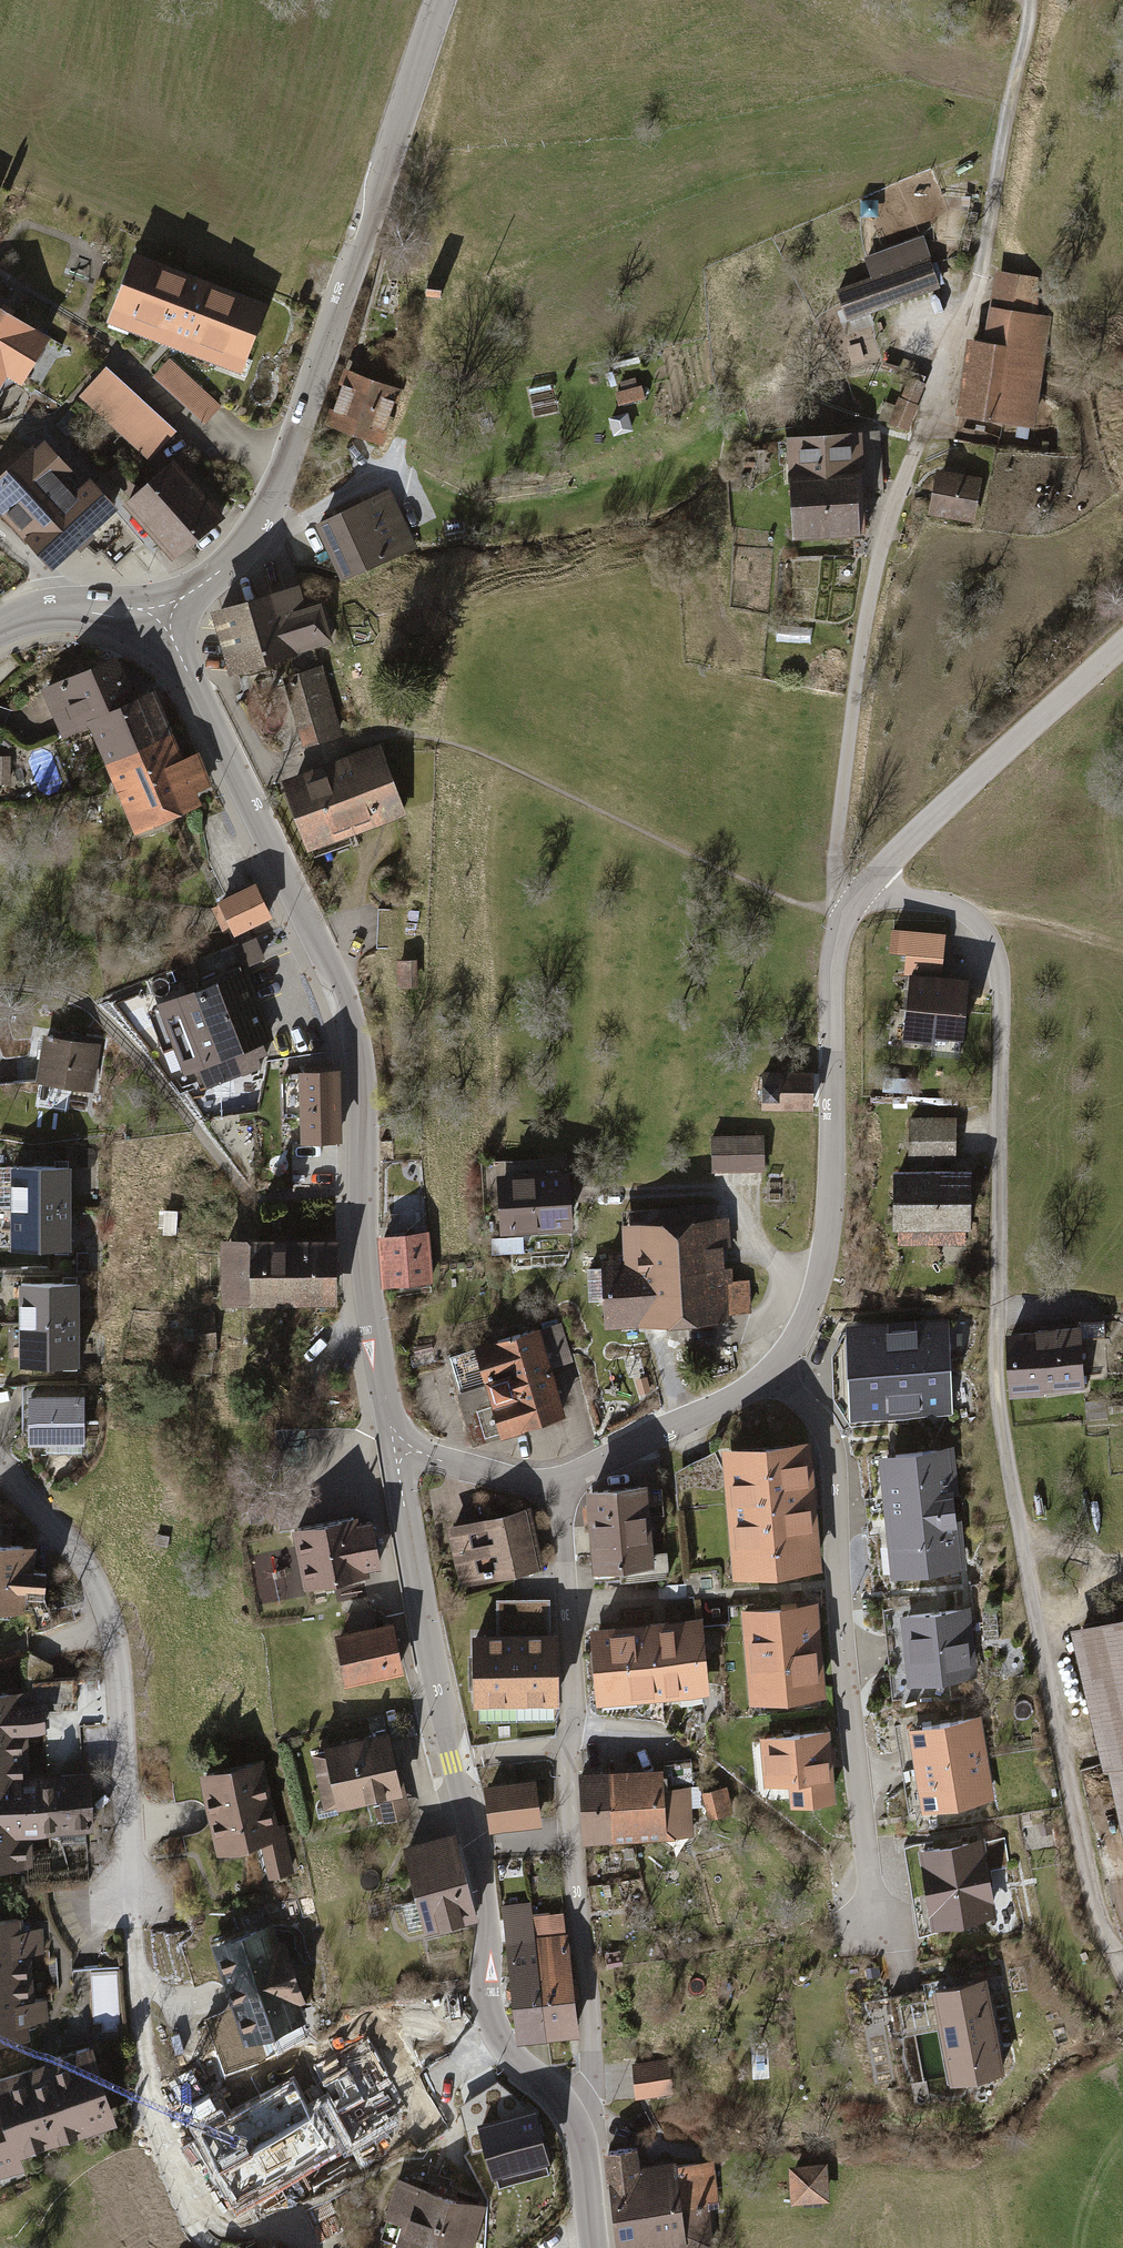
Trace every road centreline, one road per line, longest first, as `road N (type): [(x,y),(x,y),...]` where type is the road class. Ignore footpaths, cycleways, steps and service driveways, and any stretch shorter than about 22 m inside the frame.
road 1 (track): [(982,923),(998,948),(1002,985),(997,1383),(1032,1609),(1093,1900),(1122,1969)]
road 2 (residential): [(850,907),(835,853),(887,533),(980,292),(1036,0)]
road 3 (tertiary): [(160,612),(352,1024),(362,1085),(367,1281),(393,1446)]
road 4 (tertiary): [(444,0),(267,510),(235,558),(160,612)]
road 5 (residential): [(876,1930),(841,1618),(835,1459),(819,1421),(773,1371)]
road 6 (tertiary): [(850,907),(832,981),(822,1265),(806,1319),(773,1371)]
road 7 (residential): [(0,1467),(77,1553),(106,1607),(119,1678),(130,1894)]
road 8 (tertiary): [(456,1758),(485,1898),(492,2023),(577,2125)]
road 9 (residential): [(577,2125),(592,2052),(569,1746)]
road 10 (tertiary): [(1122,642),(926,823),(850,907)]
road 11 (tertiary): [(393,1446),(456,1758)]
road 12 (residential): [(569,1746),(574,1698),(553,1481)]
road 13 (tertiary): [(773,1371),(715,1407),(553,1481)]
road 14 (tertiary): [(393,1446),(517,1480),(553,1481)]
road 15 (track): [(850,907),(934,904),(982,923)]
road 16 (tertiary): [(577,2125),(594,2247)]

